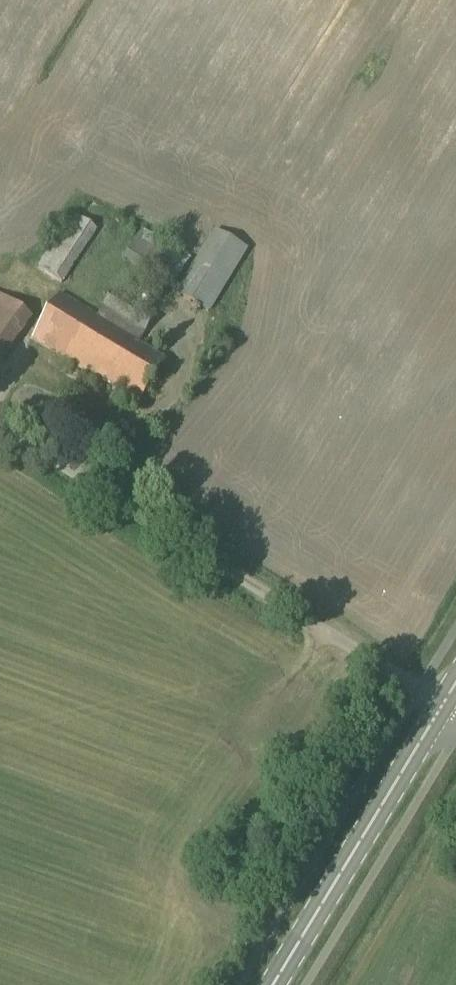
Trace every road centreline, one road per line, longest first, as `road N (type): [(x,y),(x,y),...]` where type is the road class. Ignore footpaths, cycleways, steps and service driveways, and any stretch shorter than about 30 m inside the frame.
road 1 (unclassified): [(440,710),(0,413)]
road 2 (secondary): [(273,984),(440,710)]

